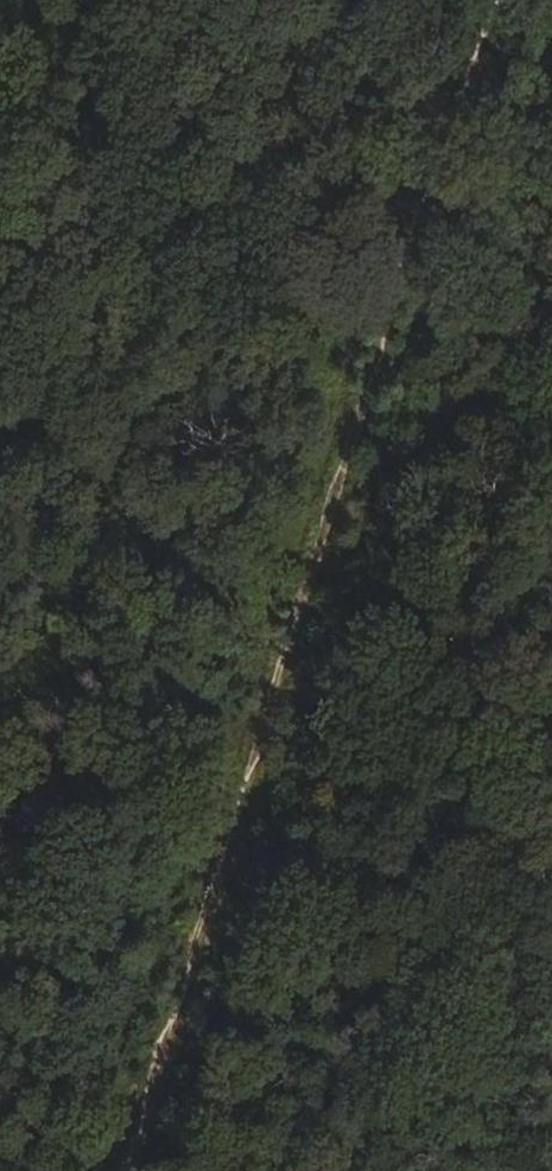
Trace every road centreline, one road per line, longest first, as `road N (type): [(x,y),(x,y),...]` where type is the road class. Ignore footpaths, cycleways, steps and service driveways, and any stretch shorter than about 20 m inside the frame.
road 1 (track): [(129,1170),(155,1107),(283,653),(485,0)]

